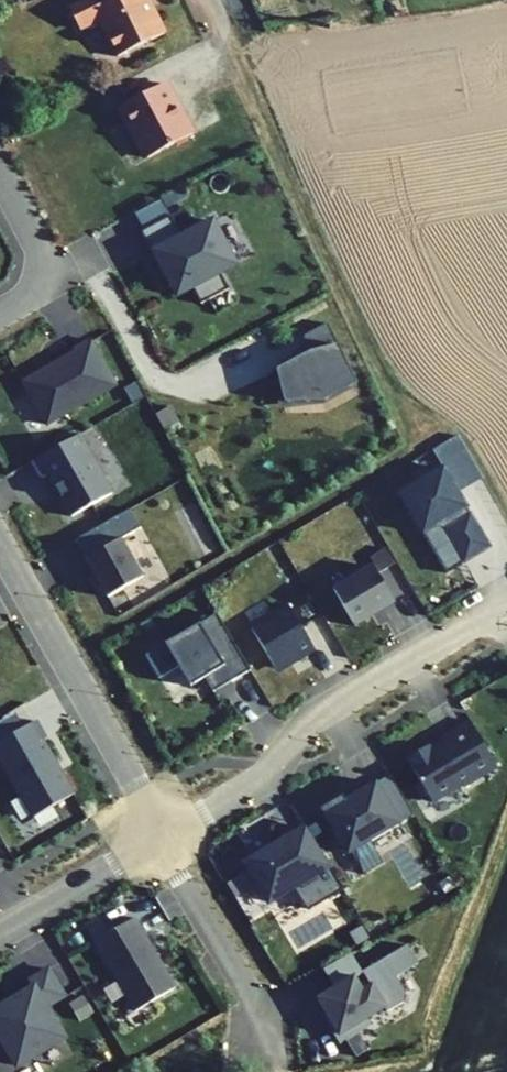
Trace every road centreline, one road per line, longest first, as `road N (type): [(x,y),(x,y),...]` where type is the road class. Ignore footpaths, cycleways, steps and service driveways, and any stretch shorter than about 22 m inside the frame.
road 1 (residential): [(166,834),(258,778),(315,718),(506,607)]
road 2 (residential): [(166,834),(0,537)]
road 3 (residential): [(166,834),(262,1008)]
road 4 (residential): [(0,933),(166,834)]
road 5 (residential): [(0,313),(27,292),(37,268),(27,222),(0,170)]

